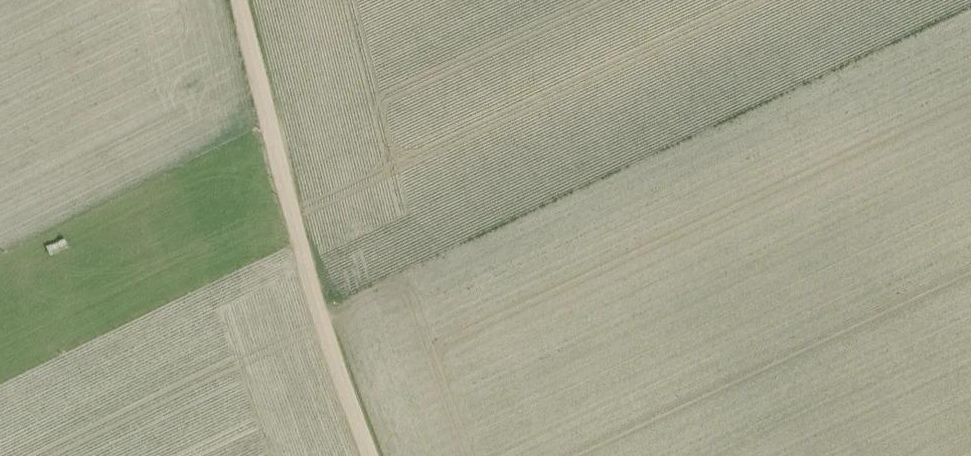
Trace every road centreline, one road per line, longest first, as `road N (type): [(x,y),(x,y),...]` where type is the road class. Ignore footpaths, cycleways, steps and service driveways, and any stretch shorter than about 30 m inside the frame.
road 1 (track): [(241,0),(325,314),(378,455)]

